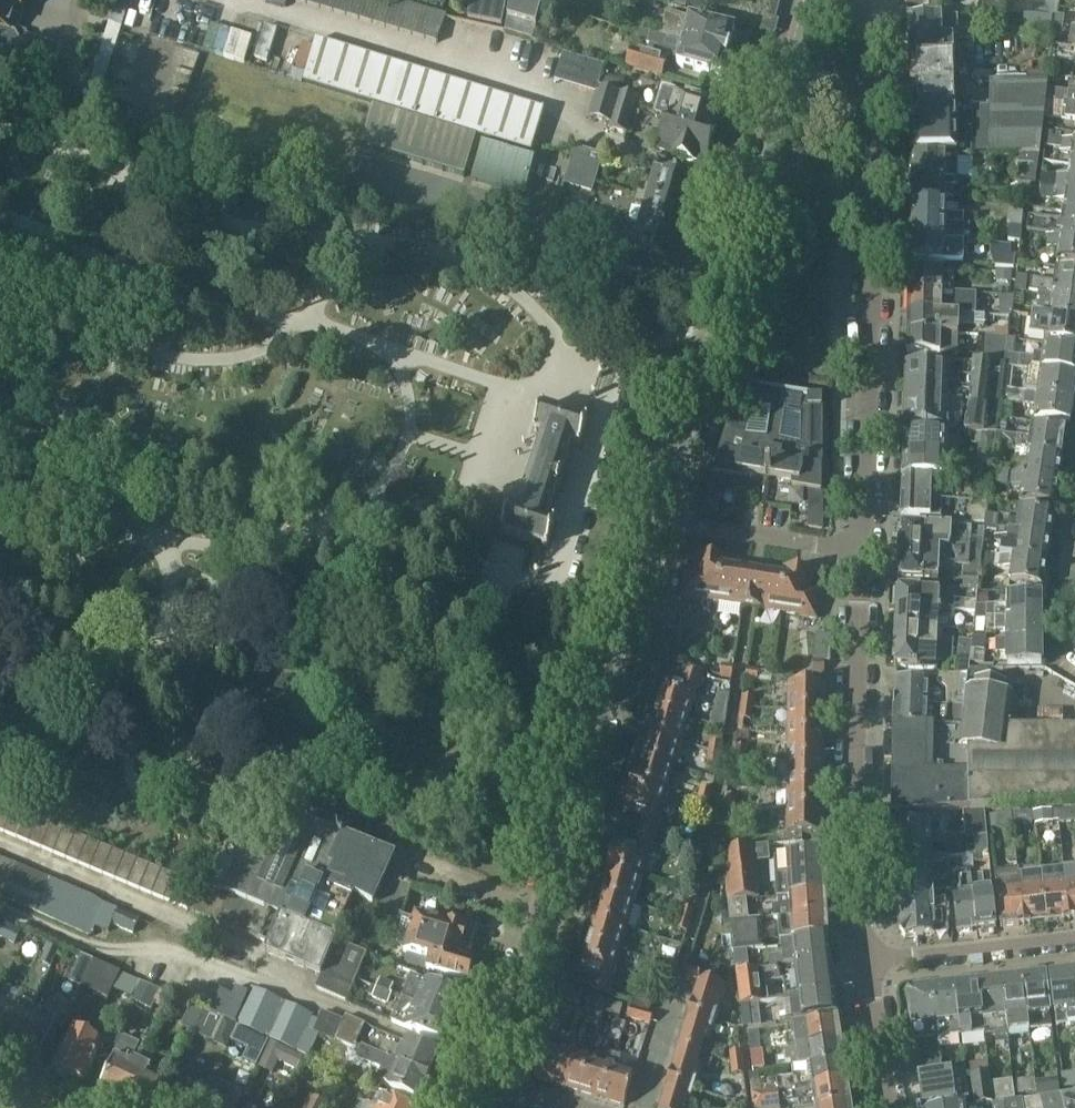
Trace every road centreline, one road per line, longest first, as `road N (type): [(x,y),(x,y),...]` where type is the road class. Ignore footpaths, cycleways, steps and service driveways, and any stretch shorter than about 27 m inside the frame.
road 1 (tertiary): [(479,1107),(661,522)]
road 2 (residential): [(861,549),(872,300),(866,91)]
road 3 (tertiary): [(661,522),(786,90)]
road 4 (residential): [(866,961),(853,739),(861,549)]
road 5 (residential): [(1074,936),(866,961)]
road 6 (residential): [(861,549),(661,522)]
road 7 (residential): [(890,1107),(866,961)]

